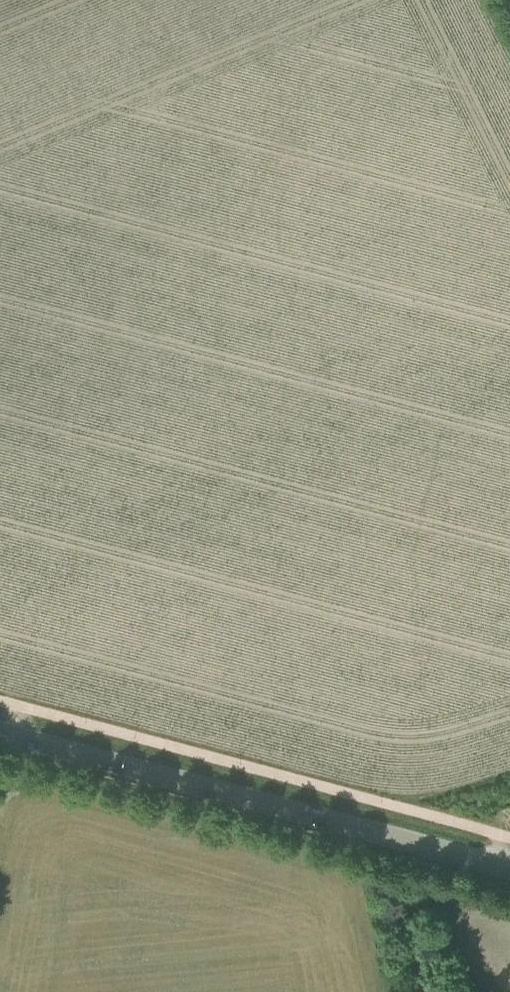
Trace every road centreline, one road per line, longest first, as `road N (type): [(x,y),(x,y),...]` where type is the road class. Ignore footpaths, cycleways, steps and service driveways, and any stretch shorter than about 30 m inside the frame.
road 1 (tertiary): [(509,872),(0,732)]

